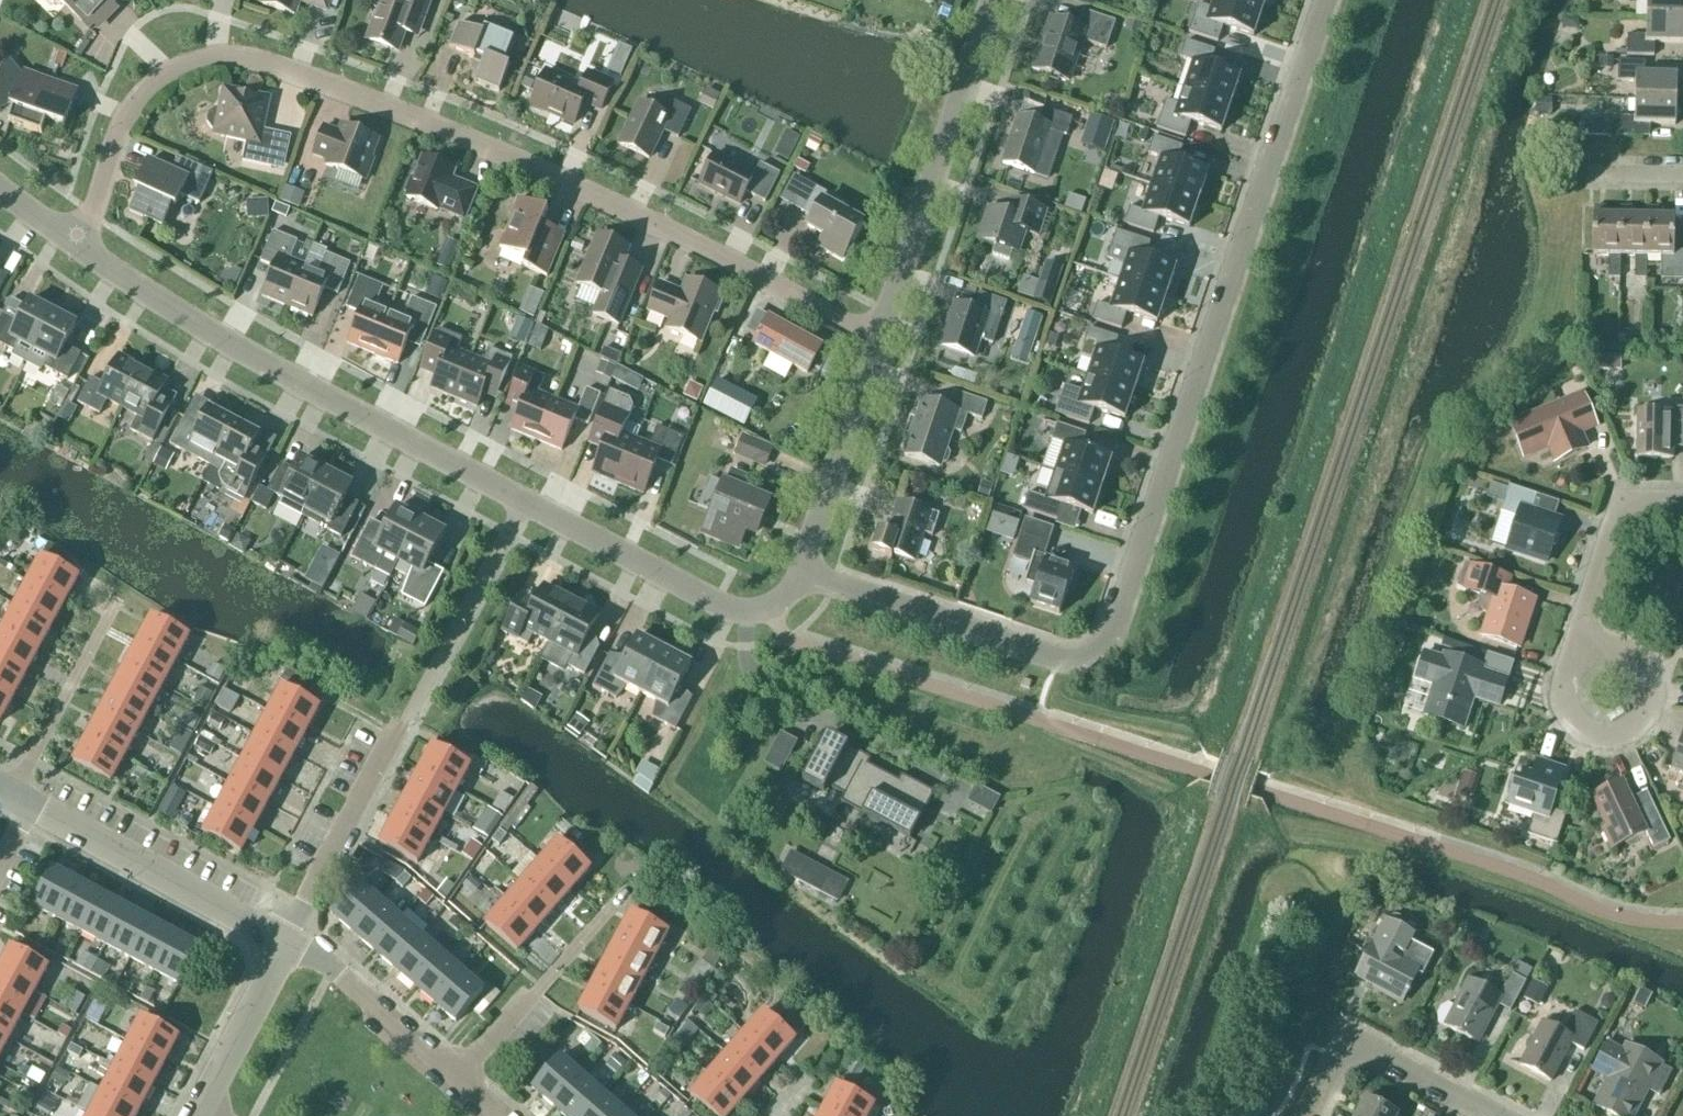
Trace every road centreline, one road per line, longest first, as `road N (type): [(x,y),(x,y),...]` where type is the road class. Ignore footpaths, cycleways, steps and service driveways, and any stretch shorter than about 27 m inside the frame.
road 1 (residential): [(799,576),(1054,659),(1093,654),(1108,642),(1326,0)]
road 2 (residential): [(878,342),(639,218),(257,60),(210,58),(142,94),(118,130),(75,244)]
road 3 (residential): [(799,576),(769,610),(728,610),(324,396),(75,244)]
road 4 (residential): [(878,342),(992,0)]
road 5 (residential): [(284,940),(36,804)]
road 6 (residential): [(1581,631),(1564,685),(1566,711),(1583,733),(1622,735),(1640,723),(1651,701),(1648,675),(1630,653)]
road 7 (residential): [(799,576),(878,342)]
road 8 (residential): [(1305,1115),(1345,1041),(1487,1115)]
road 9 (residential): [(284,940),(400,731)]
road 10 (residential): [(456,1074),(333,966),(284,940)]
road 11 (residential): [(1581,631),(1620,497),(1682,497)]
road 12 (residential): [(204,1110),(284,940)]

